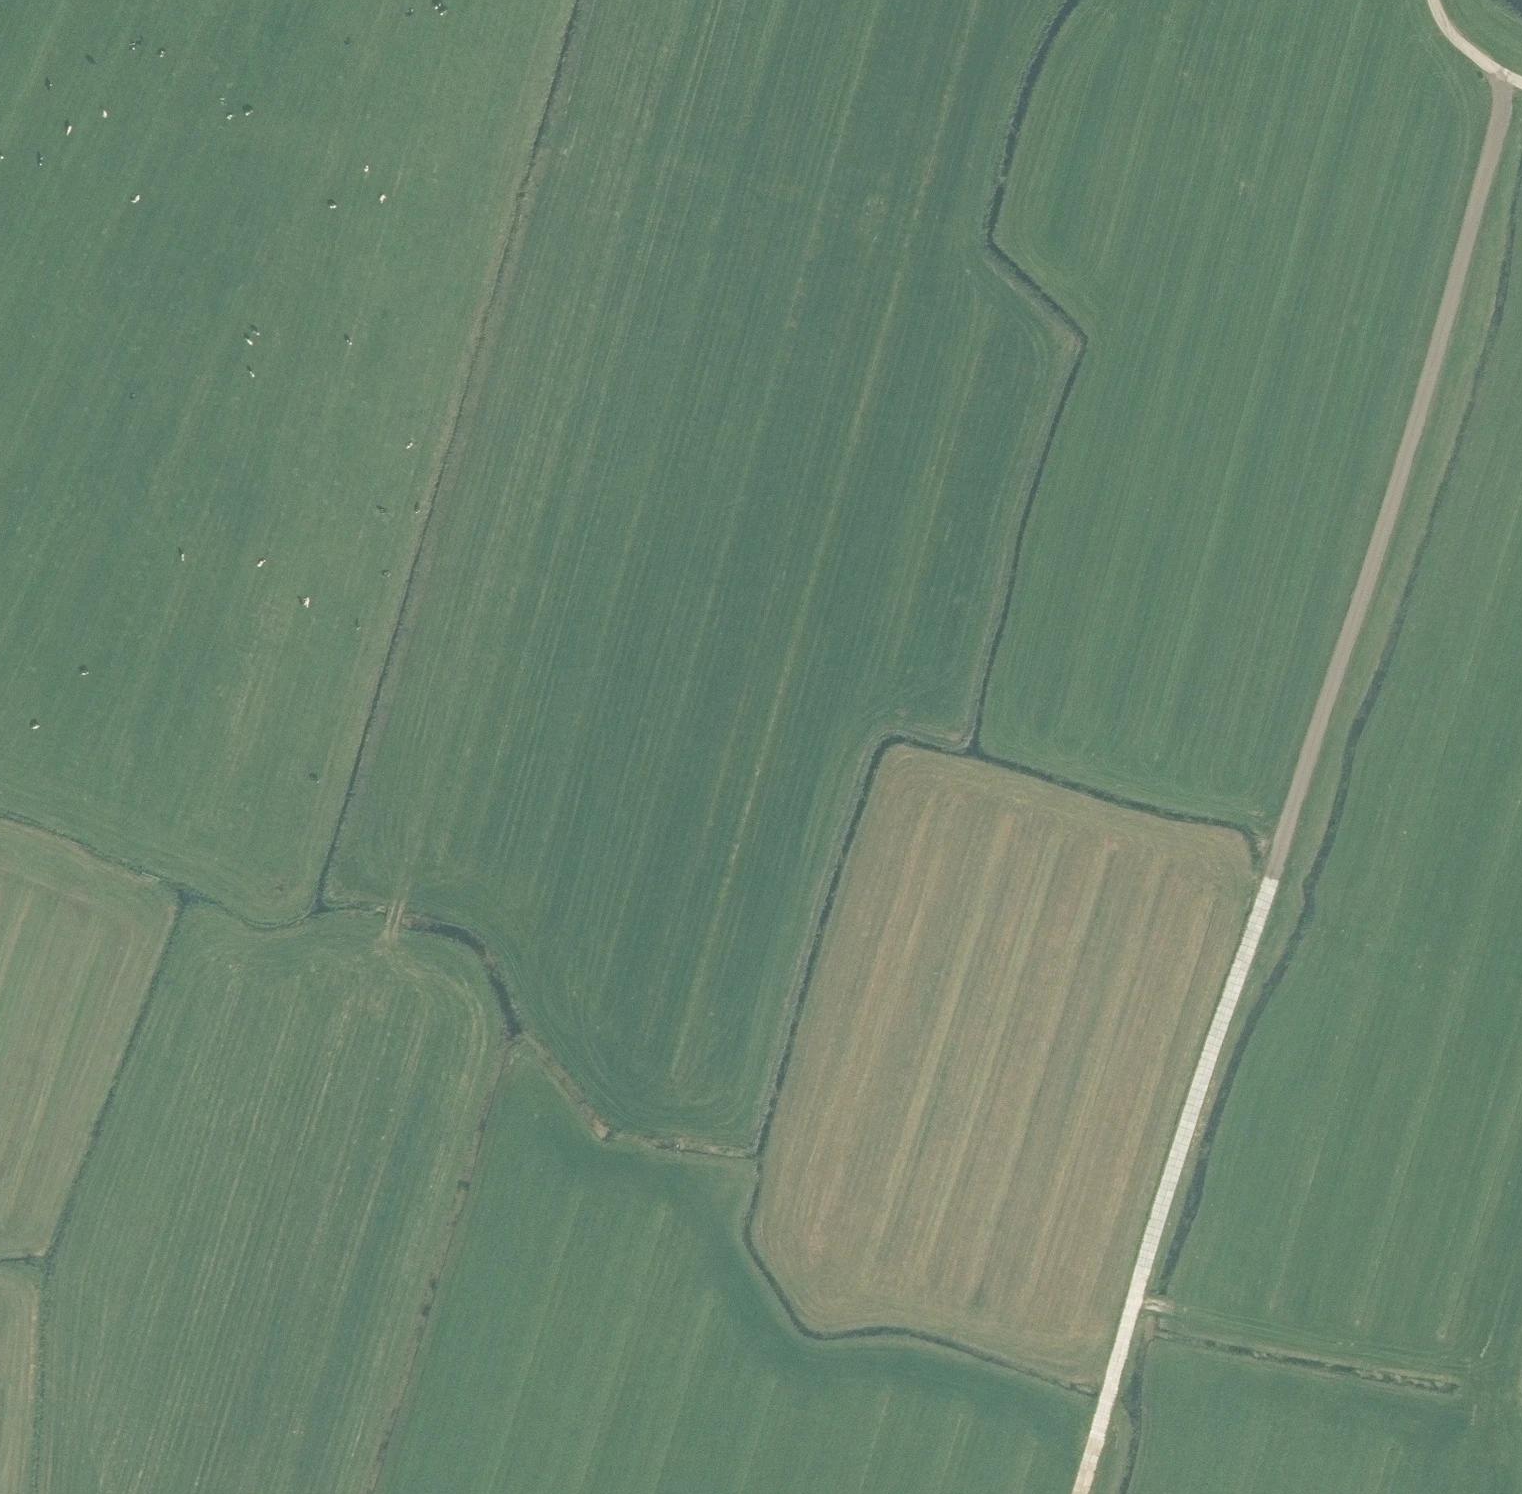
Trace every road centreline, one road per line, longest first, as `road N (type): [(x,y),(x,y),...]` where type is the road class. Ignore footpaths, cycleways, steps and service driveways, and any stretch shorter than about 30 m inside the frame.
road 1 (track): [(1078,1493),(1189,1115),(1402,467),(1500,116),(1495,86),(1436,0)]

